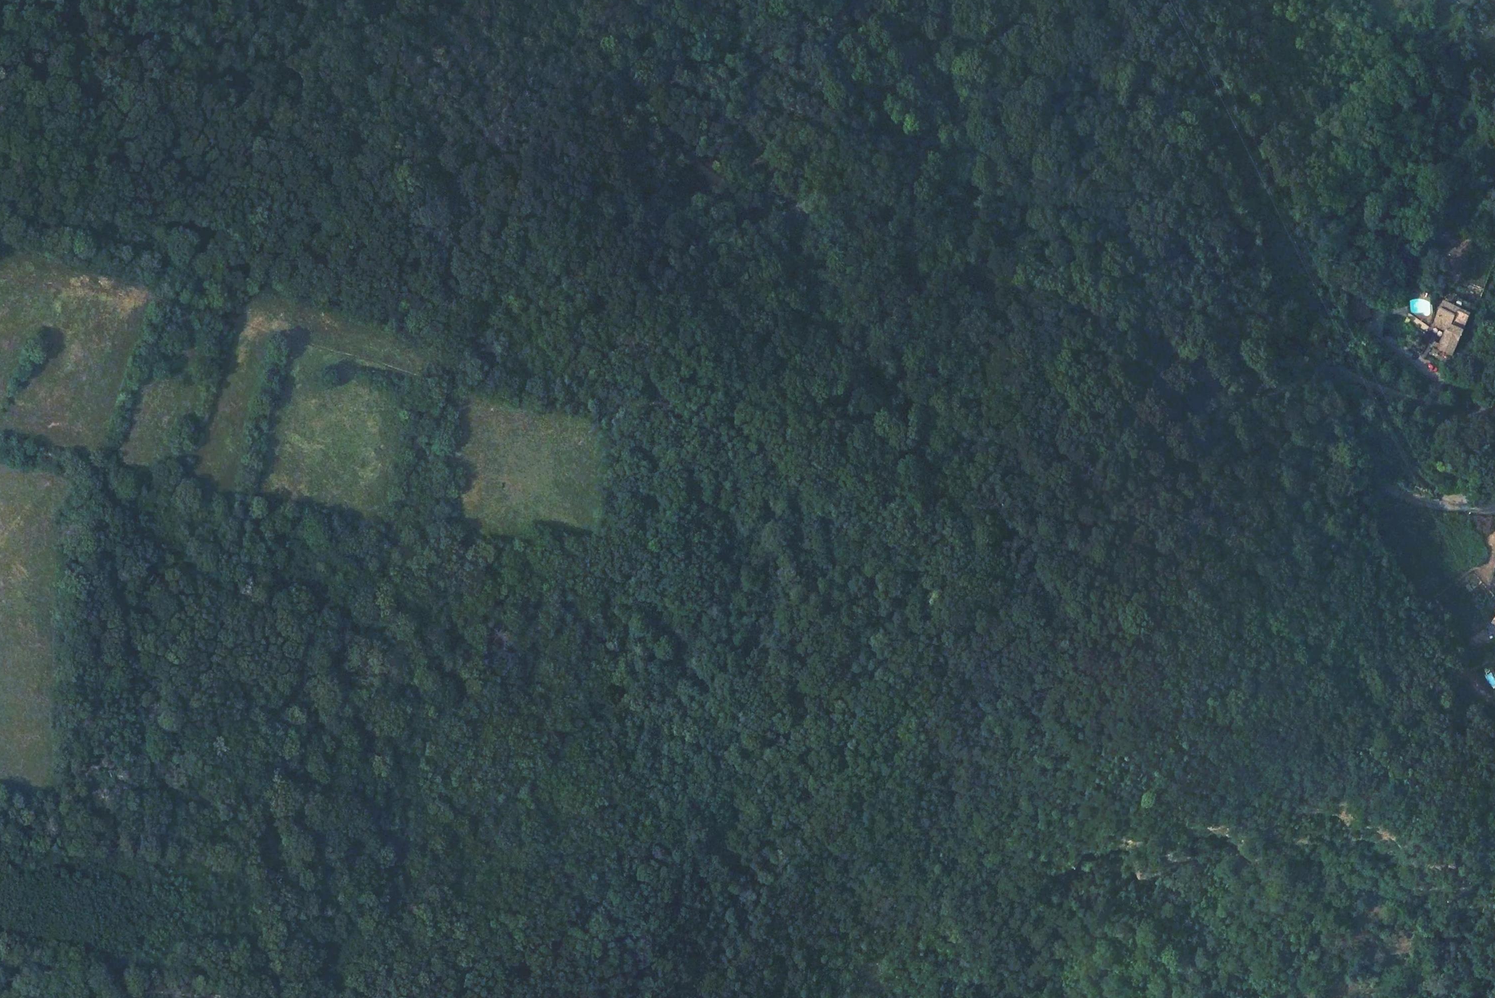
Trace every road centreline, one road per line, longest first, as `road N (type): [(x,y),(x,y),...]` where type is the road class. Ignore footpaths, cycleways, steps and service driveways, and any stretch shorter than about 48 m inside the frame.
road 1 (track): [(1460,503),(1426,501),(1297,444),(1171,350),(1008,281),(827,156),(812,173),(799,222),(781,219),(685,149),(595,40),(532,17),(340,0)]

